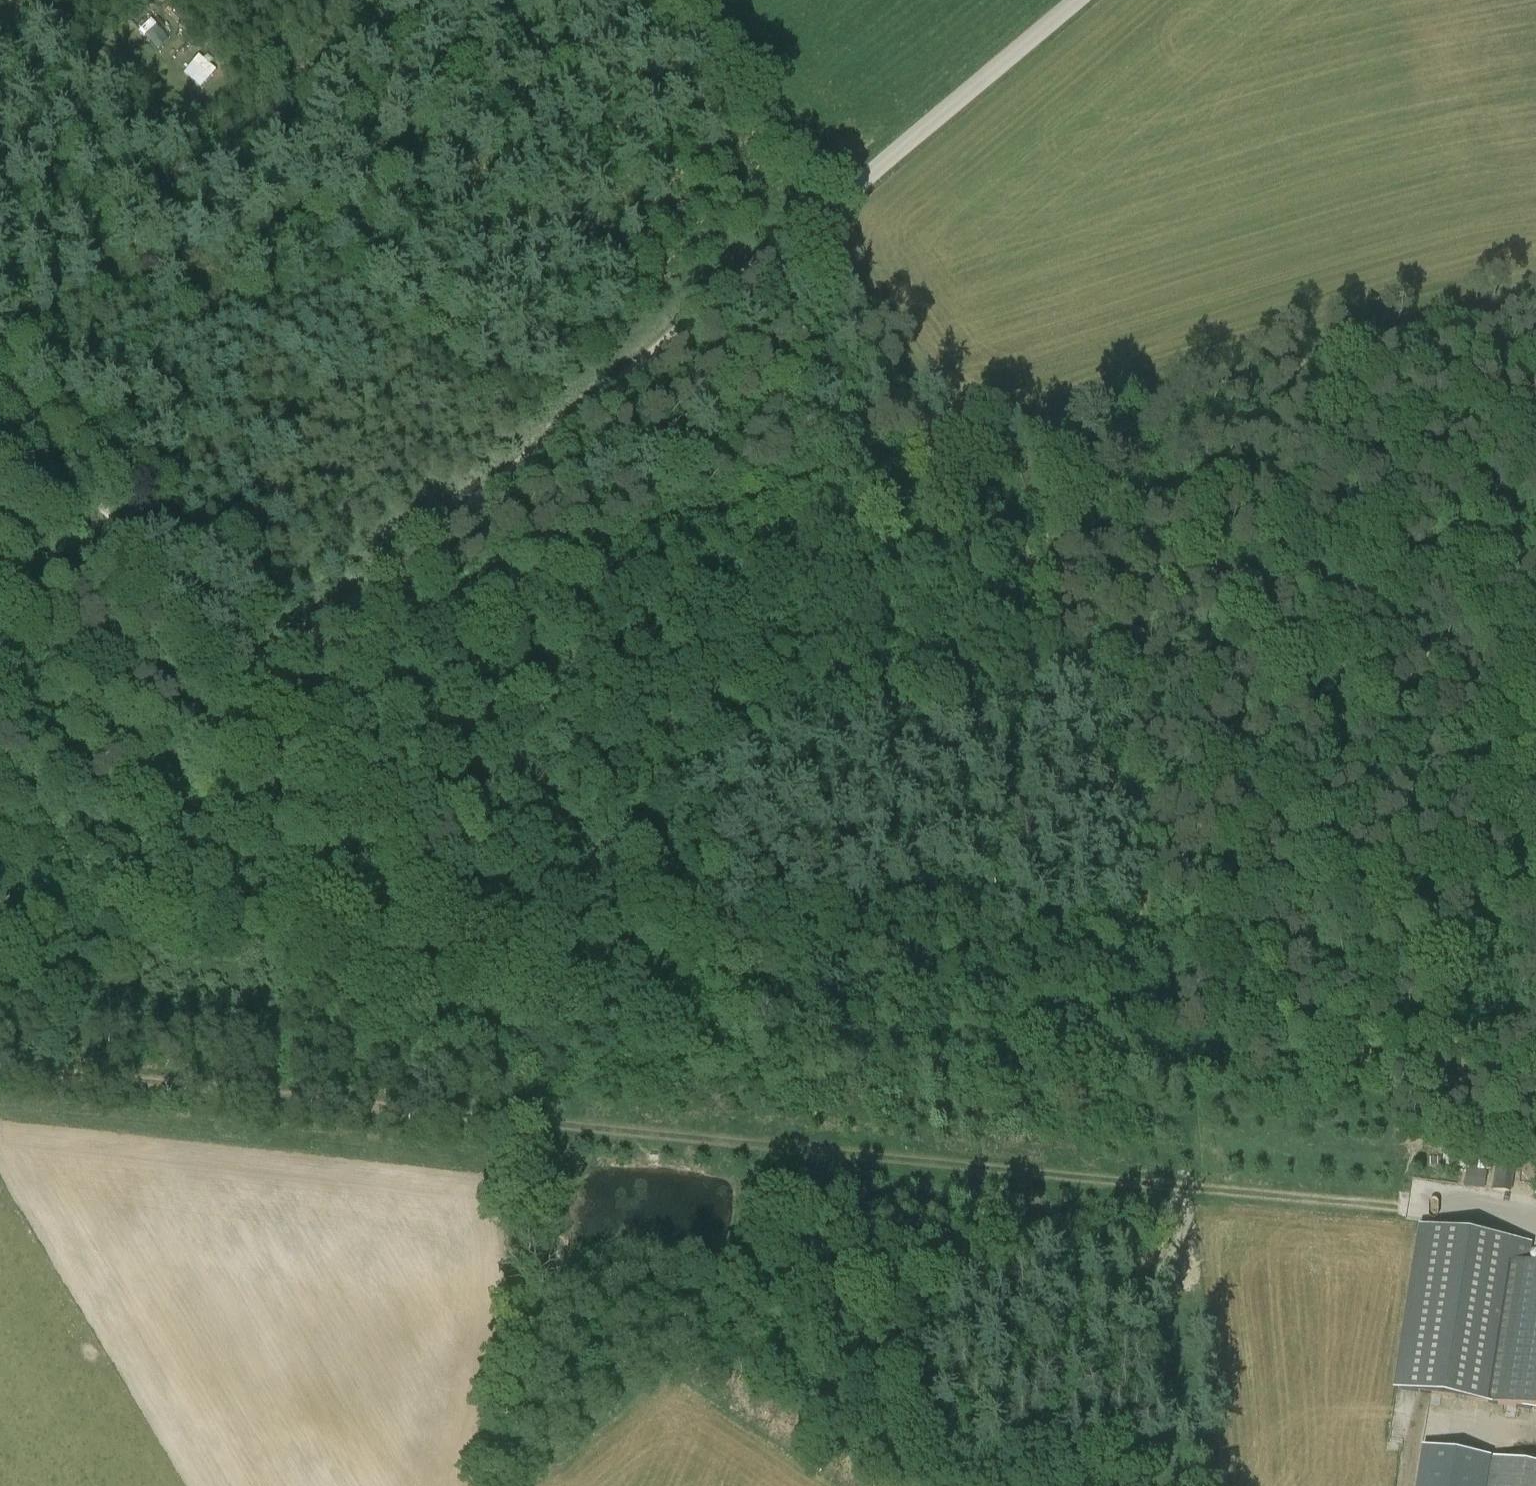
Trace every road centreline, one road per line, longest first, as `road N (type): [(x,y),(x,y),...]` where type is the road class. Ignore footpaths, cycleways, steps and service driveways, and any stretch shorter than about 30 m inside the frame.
road 1 (track): [(1406,1206),(0,1061)]
road 2 (track): [(812,219),(0,896)]
road 3 (track): [(265,674),(135,530),(0,431)]
road 4 (unclassified): [(1076,0),(812,219)]

